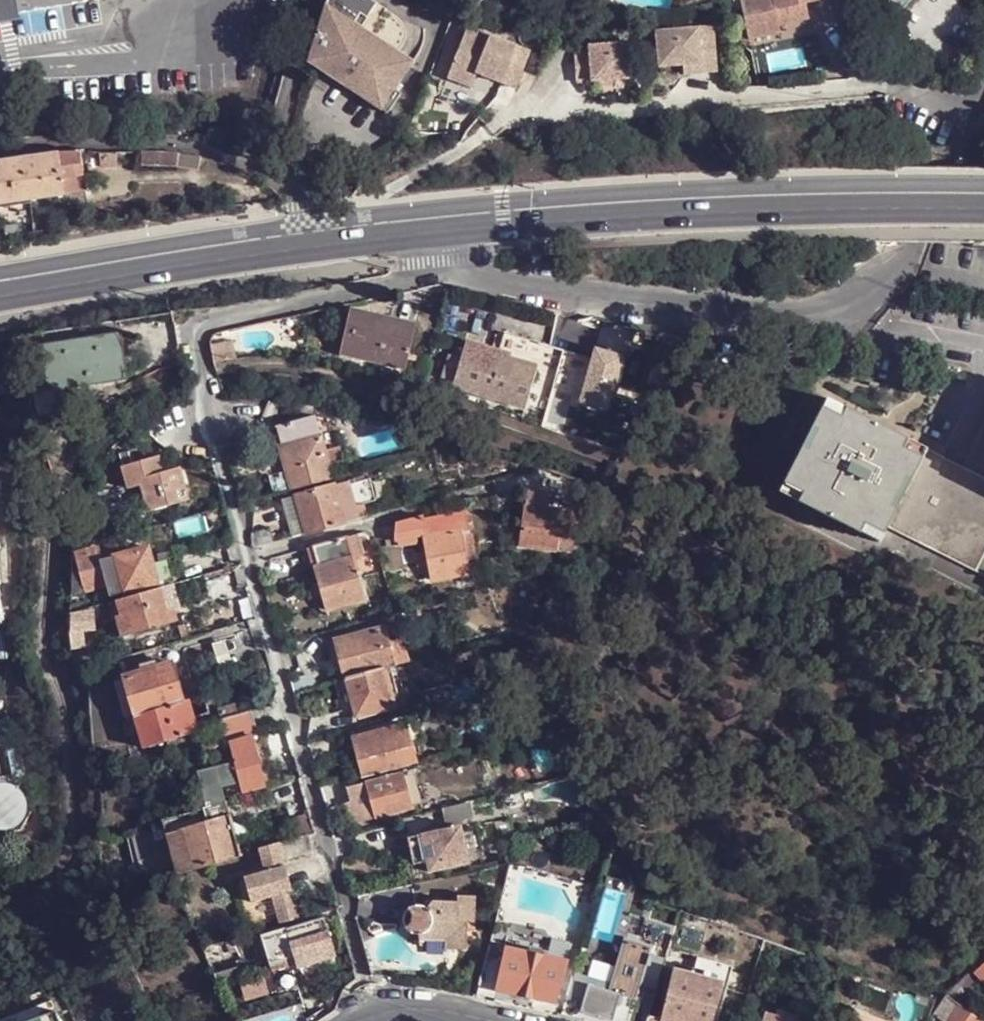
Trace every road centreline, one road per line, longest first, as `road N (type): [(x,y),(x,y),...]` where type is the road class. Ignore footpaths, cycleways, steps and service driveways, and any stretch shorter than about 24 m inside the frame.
road 1 (residential): [(350,920),(243,544),(200,342),(221,318),(389,285),(419,275),(431,259)]
road 2 (primary): [(983,208),(759,206),(430,230)]
road 3 (residential): [(842,309),(770,316),(612,300),(431,259)]
road 4 (unclassified): [(314,241),(309,207),(296,190),(264,166),(206,149),(0,145)]
road 5 (primary): [(314,241),(0,292)]
road 6 (residential): [(983,77),(915,254),(896,276),(842,309)]
road 7 (unclassified): [(842,309),(863,322),(983,350)]
road 8 (residential): [(496,1020),(410,1009),(353,1020)]

